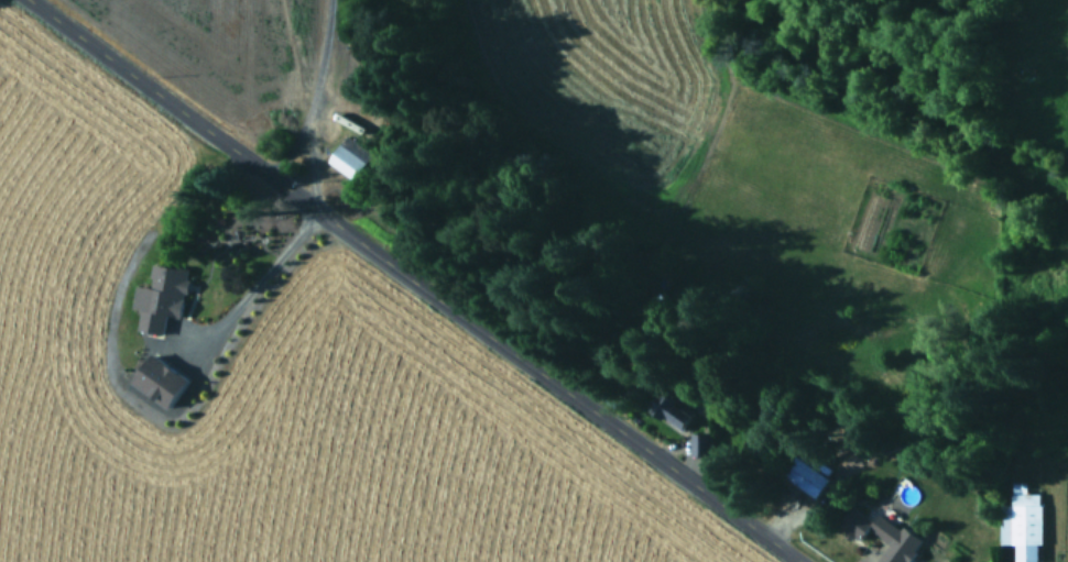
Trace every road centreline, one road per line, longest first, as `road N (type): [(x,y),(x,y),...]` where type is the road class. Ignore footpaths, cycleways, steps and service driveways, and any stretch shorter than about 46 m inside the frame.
road 1 (residential): [(802,561),(31,0)]

